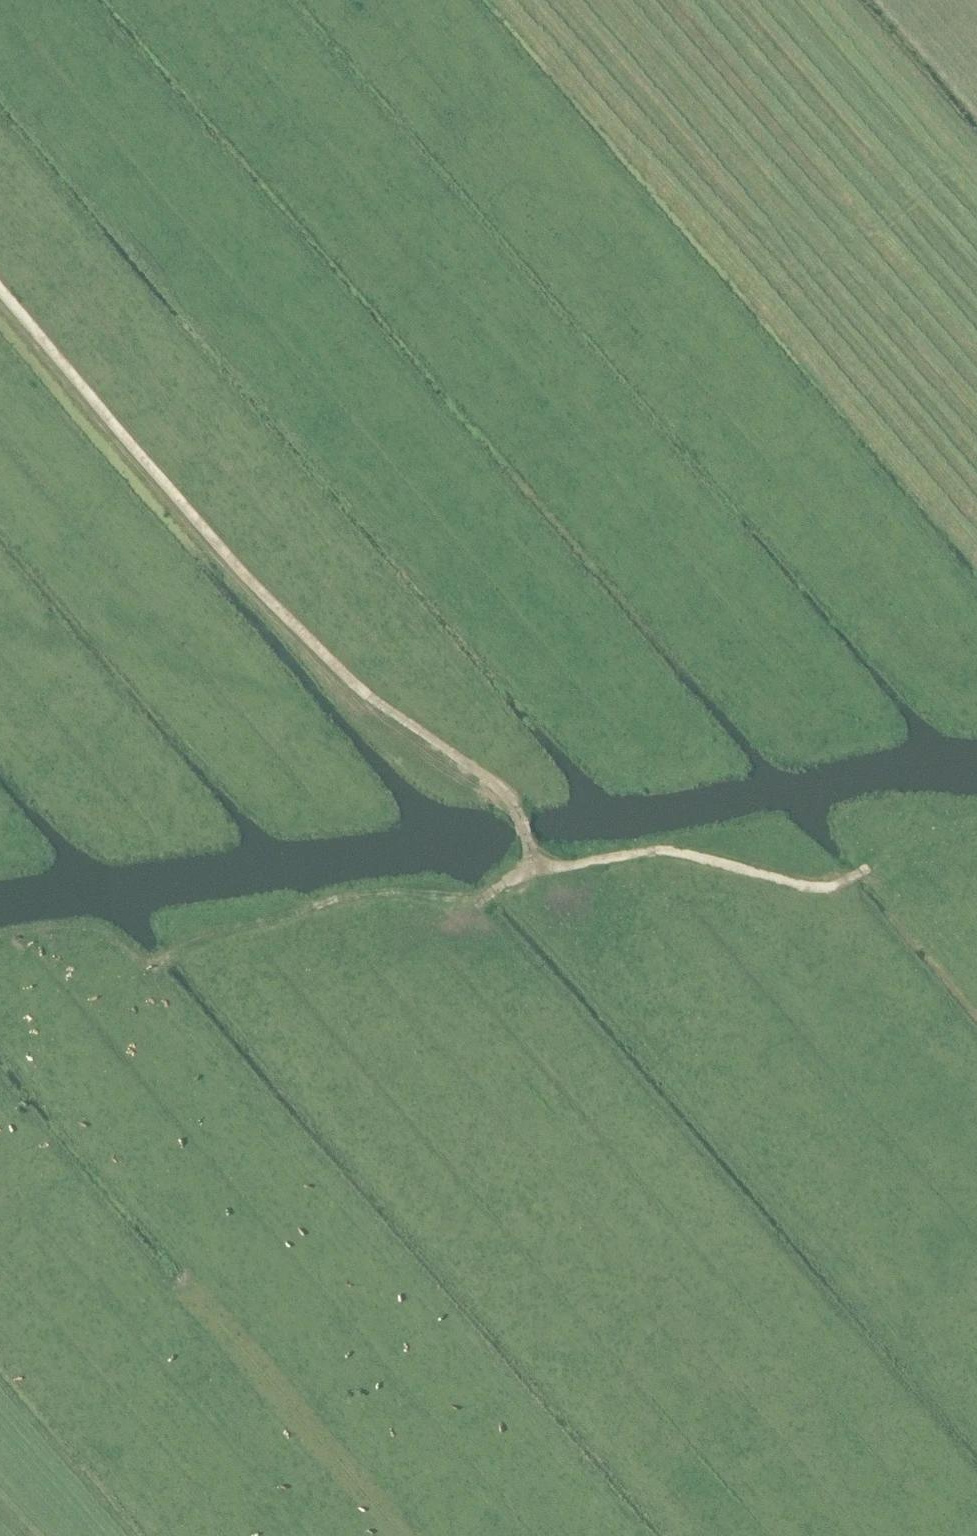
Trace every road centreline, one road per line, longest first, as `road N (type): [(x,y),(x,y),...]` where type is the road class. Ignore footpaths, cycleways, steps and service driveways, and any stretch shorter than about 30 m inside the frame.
road 1 (track): [(0,952),(82,946),(153,967),(217,931),(327,902),(417,891),(468,898),(533,872),(658,850),(819,890),(842,886)]
road 2 (track): [(533,872),(506,792),(327,659),(210,539),(0,290)]

